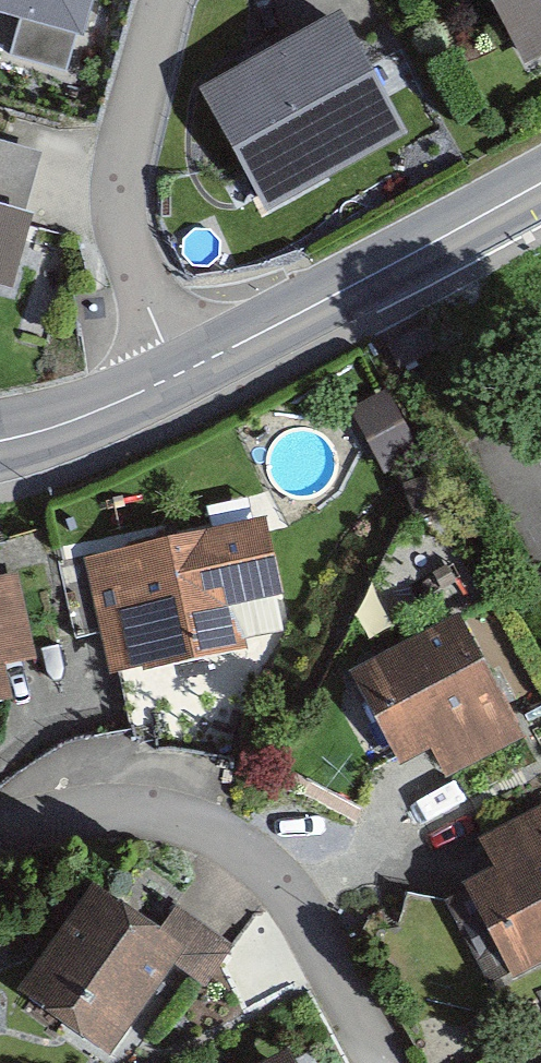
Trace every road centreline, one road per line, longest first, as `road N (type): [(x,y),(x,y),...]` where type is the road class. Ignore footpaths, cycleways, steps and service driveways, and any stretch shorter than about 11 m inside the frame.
road 1 (residential): [(0,821),(116,798),(246,848),(284,888),(379,1062)]
road 2 (tertiary): [(540,181),(175,377)]
road 3 (residential): [(175,377),(125,217),(127,157),(165,0)]
road 4 (tertiary): [(175,377),(0,440)]

